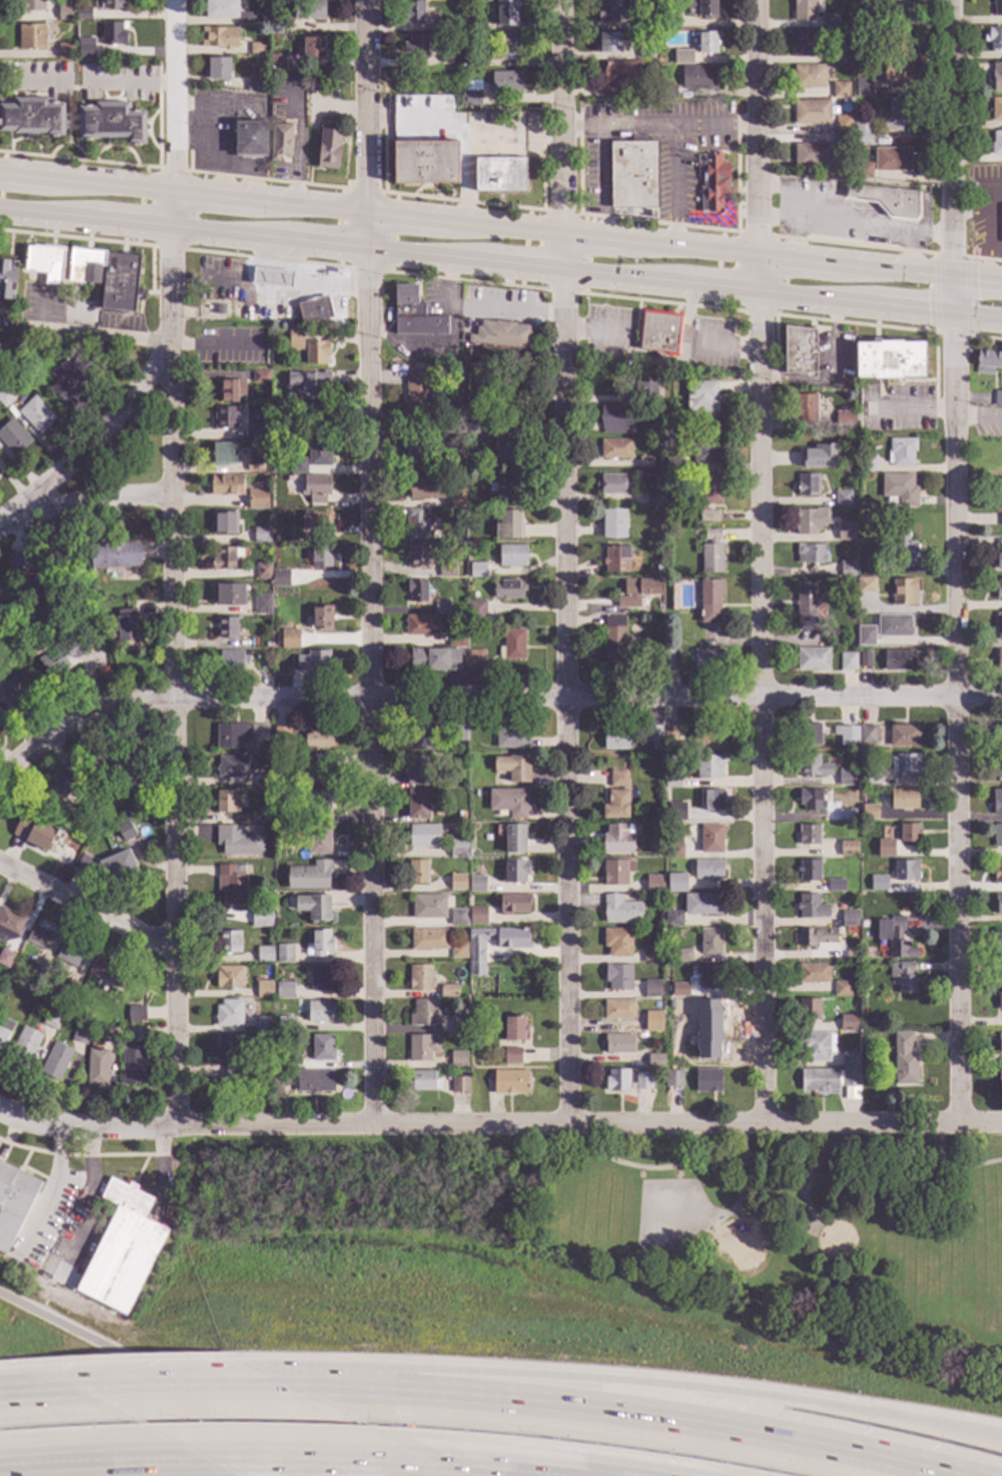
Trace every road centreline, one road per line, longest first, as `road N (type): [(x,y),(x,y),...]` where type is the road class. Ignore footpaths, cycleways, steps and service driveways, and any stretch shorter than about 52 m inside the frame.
road 1 (residential): [(175,1126),(173,0)]
road 2 (residential): [(763,1125),(757,0)]
road 3 (residential): [(572,1124),(562,0)]
road 4 (residential): [(957,1124),(952,0)]
road 5 (residential): [(373,1120),(367,0)]
road 6 (residential): [(1001,698),(173,700),(82,718),(0,780)]
road 7 (residential): [(1001,1124),(175,1126)]
road 8 (primary): [(759,254),(0,173)]
road 9 (primary): [(0,213),(759,293)]
road 10 (motorway): [(1001,1440),(725,1391),(566,1381),(370,1387)]
road 11 (motorway): [(950,1475),(757,1434),(370,1387)]
road 12 (motorway): [(286,1385),(41,1391)]
road 13 (primary): [(1001,282),(759,254)]
road 14 (primary): [(759,293),(1001,319)]
road 15 (residential): [(170,353),(0,517)]
road 16 (motorway): [(193,1457),(409,1463)]
road 17 (residential): [(172,946),(0,863)]
road 18 (residential): [(175,1126),(55,1127),(0,1111)]
road 19 (residential): [(0,528),(96,498),(172,497)]
road 20 (motorway): [(28,1464),(193,1457)]
road 21 (motorway): [(409,1463),(536,1475)]

